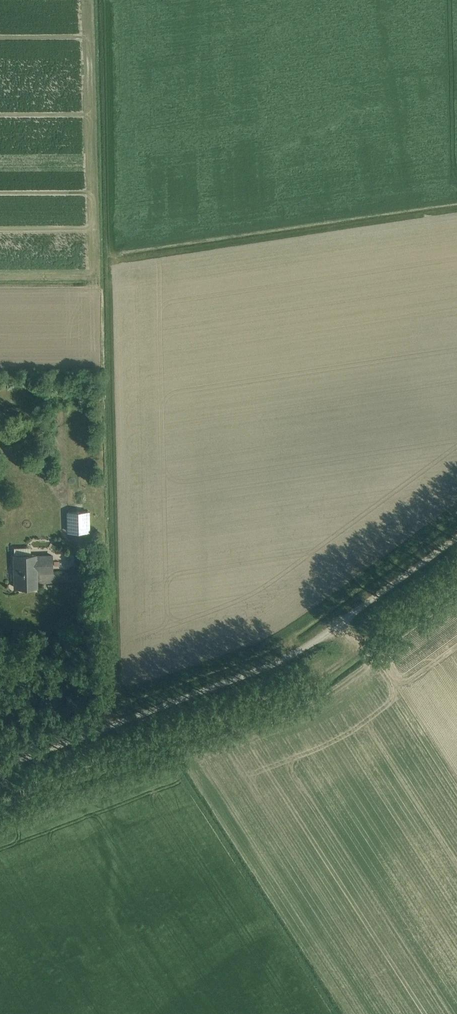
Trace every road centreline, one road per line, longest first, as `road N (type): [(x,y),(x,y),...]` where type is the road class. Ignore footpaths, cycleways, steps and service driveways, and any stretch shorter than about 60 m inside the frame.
road 1 (unclassified): [(0,769),(276,664),(456,538)]

